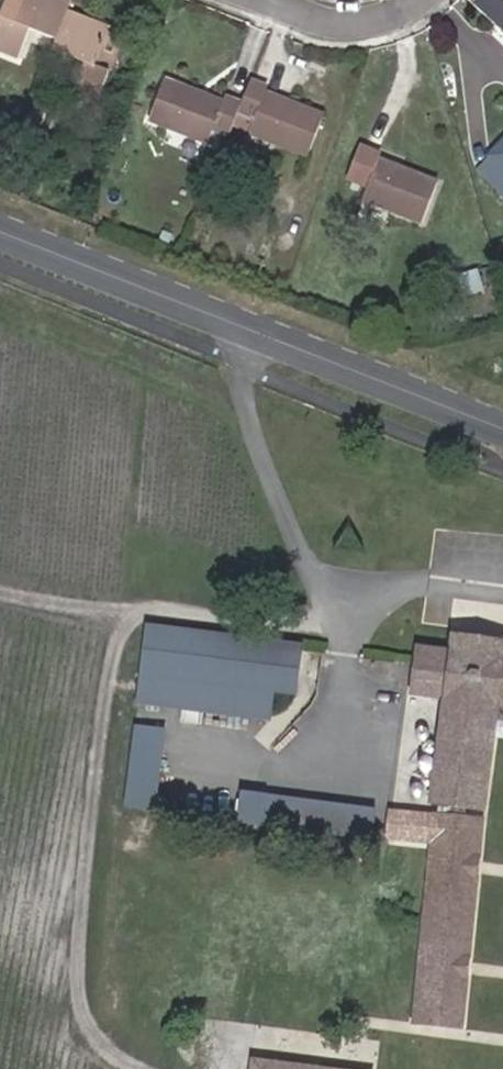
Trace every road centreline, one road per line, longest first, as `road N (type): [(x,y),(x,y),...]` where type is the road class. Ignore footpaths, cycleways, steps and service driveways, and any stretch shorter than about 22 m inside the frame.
road 1 (tertiary): [(502,424),(0,229)]
road 2 (track): [(134,610),(107,685),(83,1000),(90,1032),(111,1060)]
road 3 (track): [(333,632),(0,592)]
road 4 (residential): [(265,0),(322,23),(364,22),(415,0)]
road 5 (track): [(0,1016),(136,1068)]

